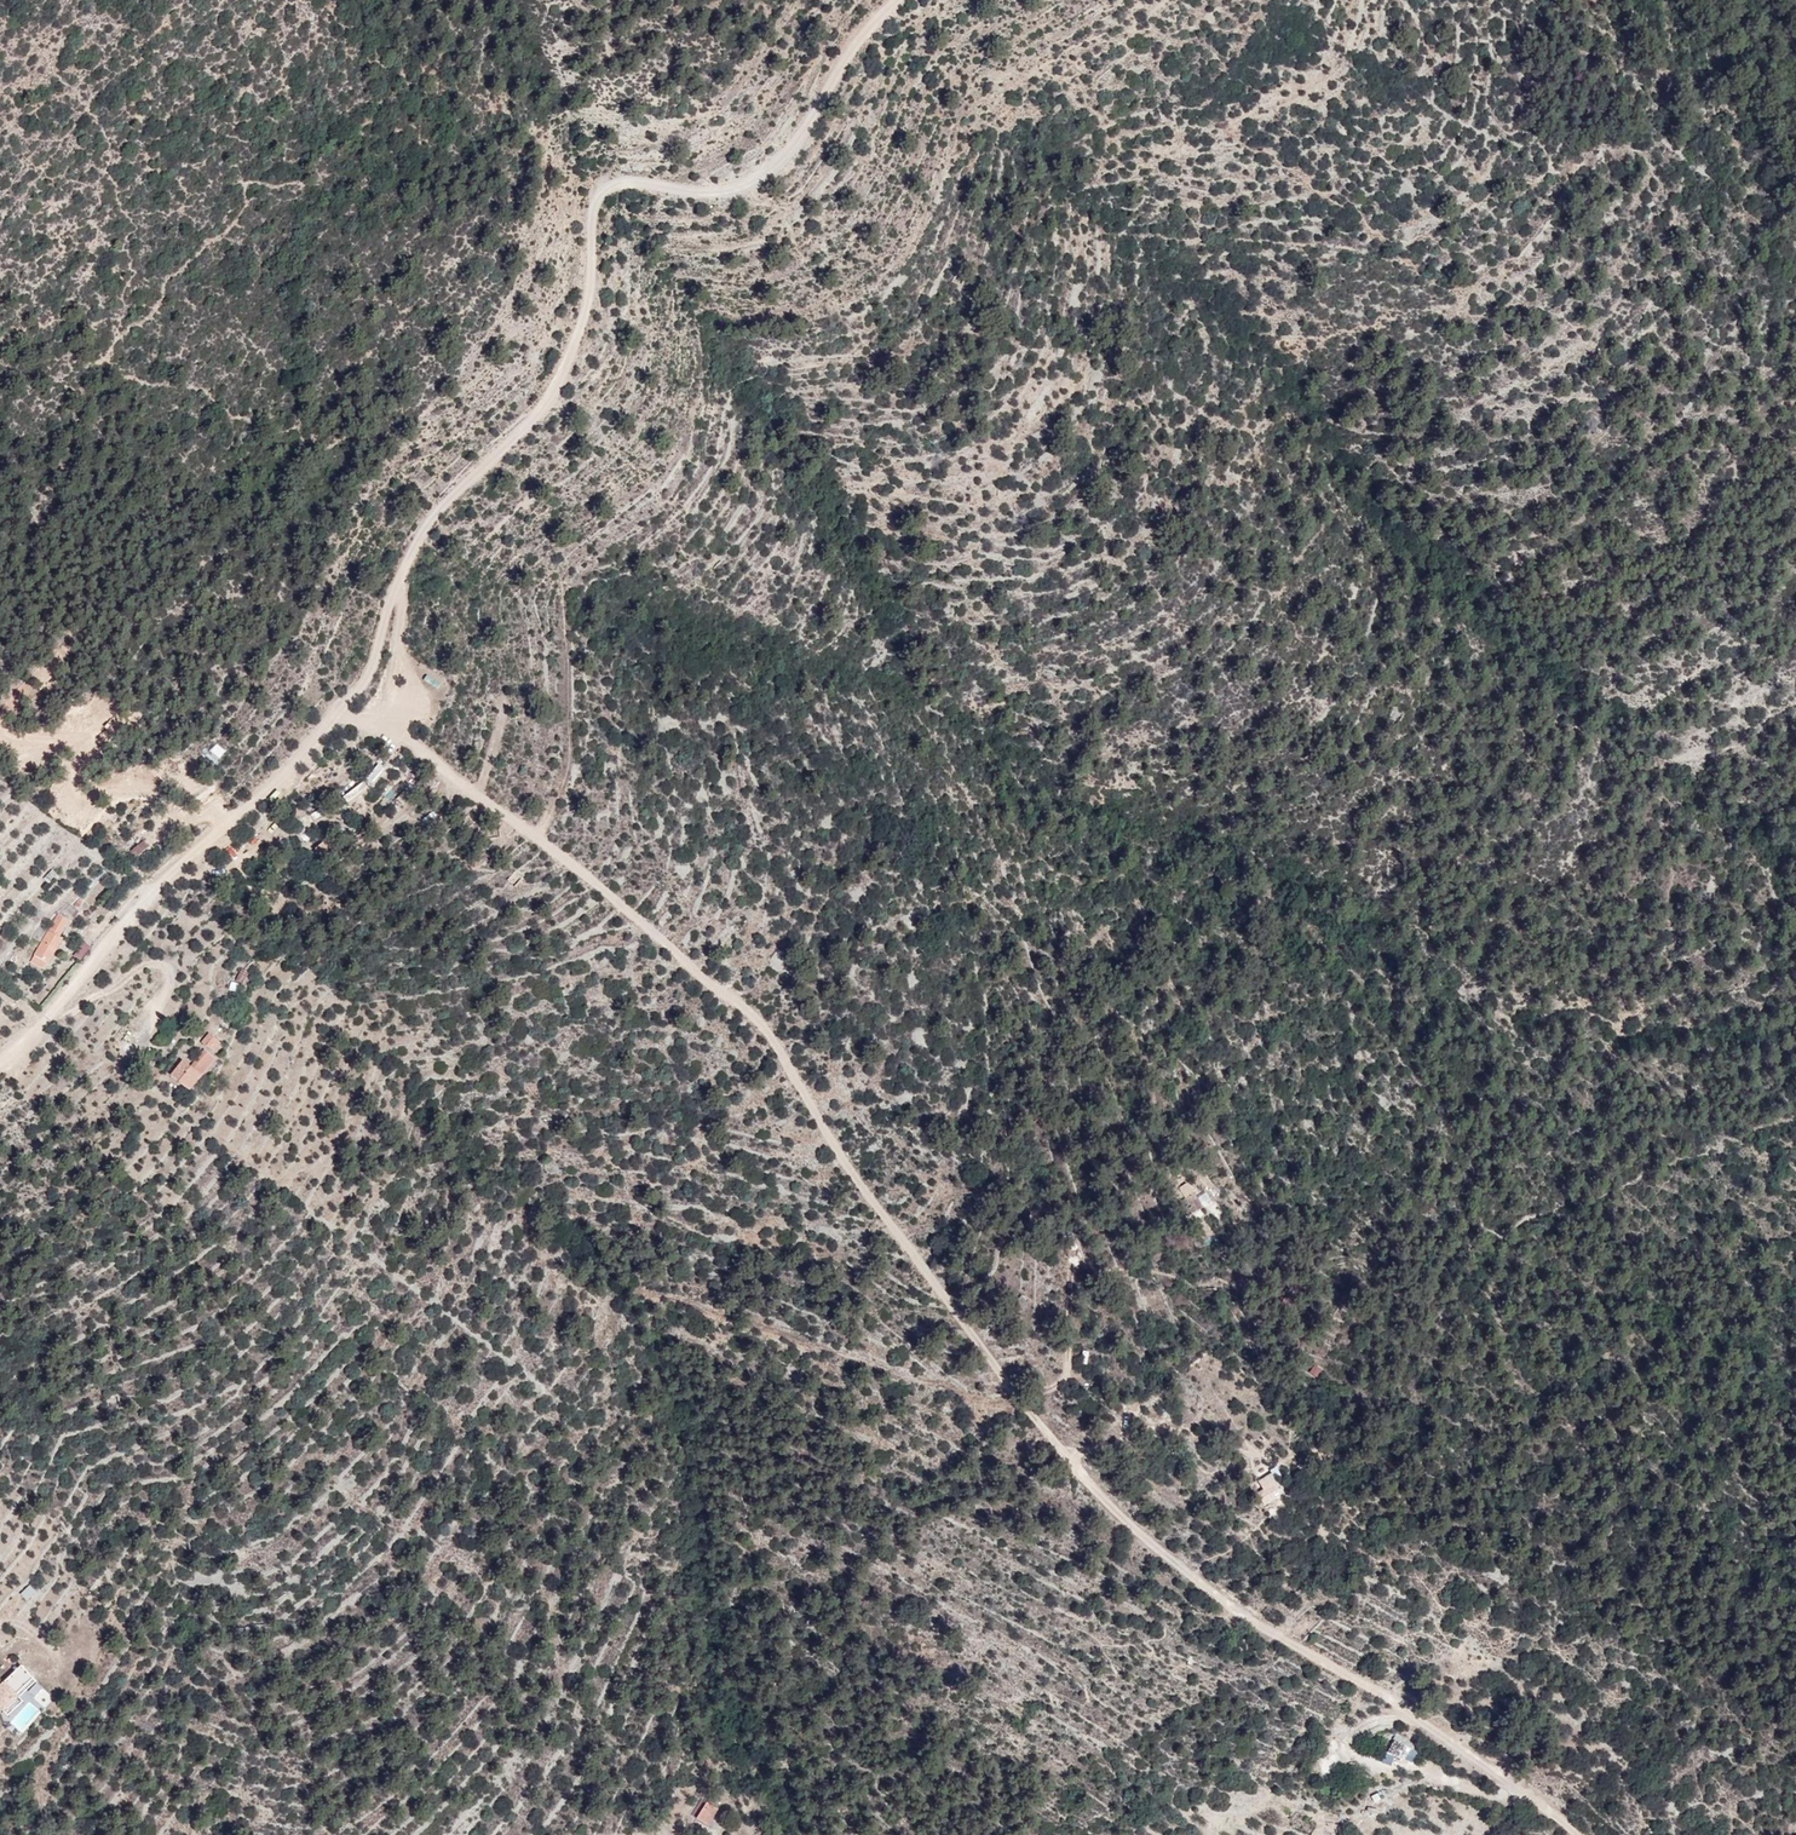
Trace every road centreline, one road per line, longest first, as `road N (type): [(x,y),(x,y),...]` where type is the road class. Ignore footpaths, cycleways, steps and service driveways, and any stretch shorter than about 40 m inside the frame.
road 1 (track): [(1579,1834),(1394,1700),(1236,1609),(1116,1511),(848,1165),(760,1022),(493,805),(396,734),(340,712)]
road 2 (unclassified): [(0,1060),(49,1019),(164,880),(264,795),(363,687),(397,584),(428,522),(557,387),(592,287),(593,215),(601,193),(631,182),(702,192),(745,184),(794,146),(848,54),(899,0)]
road 3 (track): [(398,582),(385,728)]

